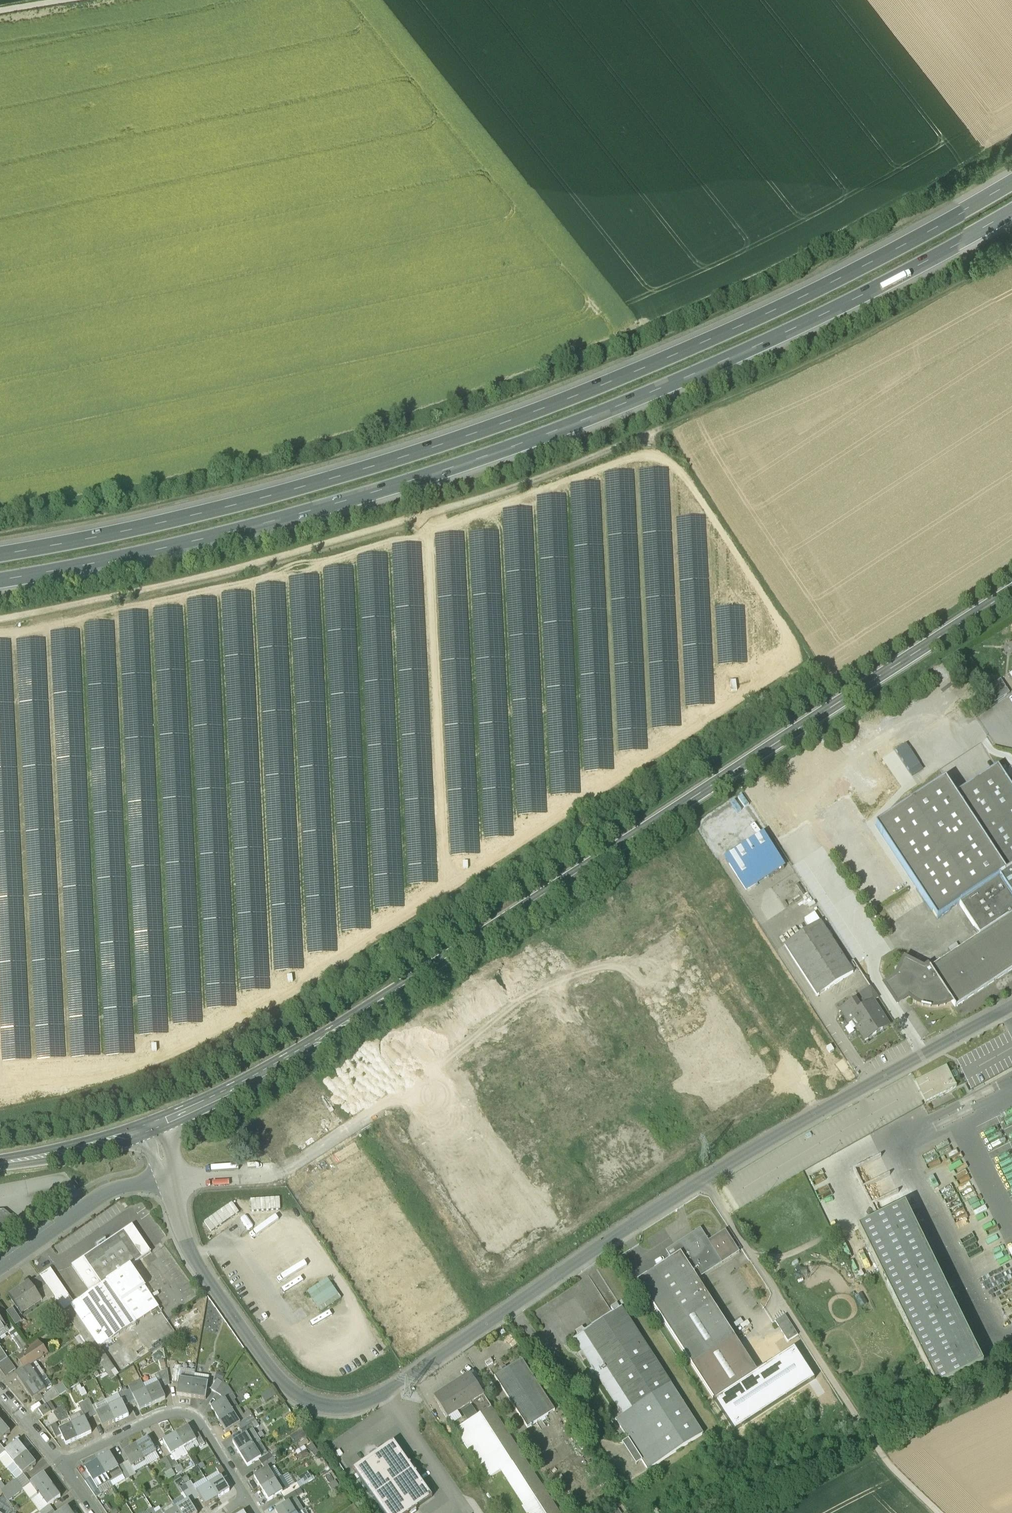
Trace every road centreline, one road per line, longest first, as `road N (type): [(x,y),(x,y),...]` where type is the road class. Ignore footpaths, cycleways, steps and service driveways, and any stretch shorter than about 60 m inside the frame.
road 1 (track): [(427,529),(617,461),(663,457),(694,489),(785,628),(795,656),(758,688),(259,1012),(120,1074),(0,1086)]
road 2 (track): [(0,511),(283,452),(507,382),(688,309),(1011,139)]
road 3 (motorway): [(1011,182),(784,305),(603,384),(421,449),(225,506),(0,551)]
road 4 (motorway): [(0,577),(233,529),(610,408),(796,327),(1011,212)]
road 5 (unclassified): [(173,1183),(195,1254),(271,1373),(315,1406),(346,1408),(384,1394),(703,1179),(1011,1006)]
road 6 (secondary): [(1011,592),(293,1057),(153,1127)]
road 7 (track): [(0,618),(320,544),(490,493),(660,429)]
road 8 (track): [(0,632),(425,531)]
road 9 (track): [(1011,256),(788,374),(660,429)]
road 10 (track): [(407,518),(427,531),(447,864),(457,885)]
road 11 (track): [(370,1115),(546,986),(602,967),(640,983)]
road 12 (track): [(703,1179),(874,1444)]
road 13 (residential): [(247,1497),(200,1419),(183,1411),(59,1466)]
road 14 (tertiary): [(0,1264),(109,1192),(173,1183)]
road 15 (secondary): [(153,1127),(0,1164)]
road 16 (track): [(783,1305),(754,1317),(720,1272),(750,1253)]

